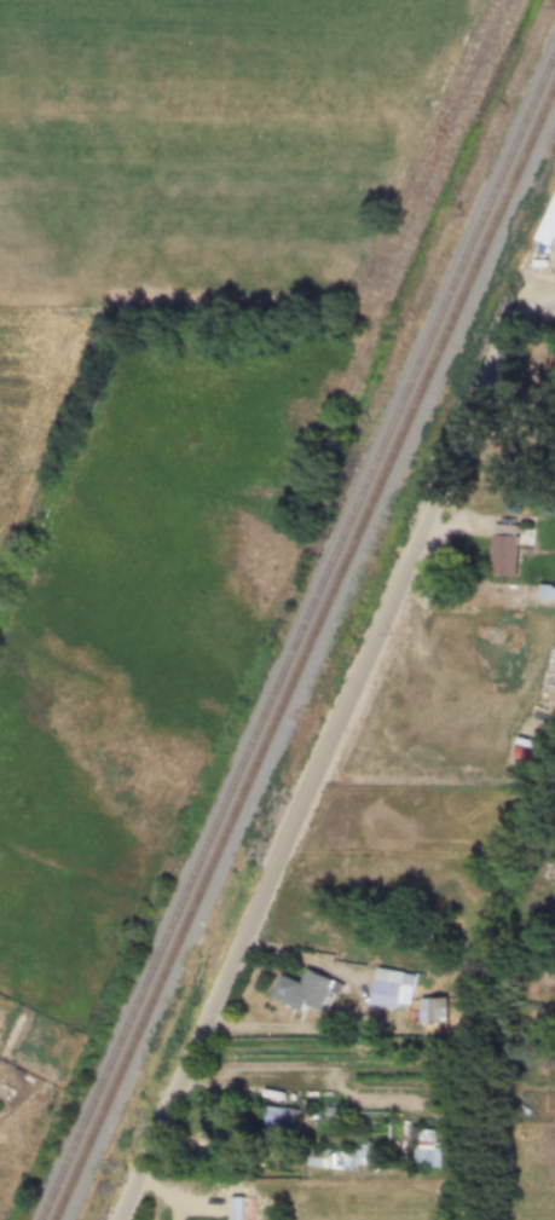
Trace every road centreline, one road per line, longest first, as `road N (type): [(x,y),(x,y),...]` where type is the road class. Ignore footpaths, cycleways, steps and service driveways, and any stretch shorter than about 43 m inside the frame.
road 1 (residential): [(115,1219),(424,526),(513,306),(525,296),(554,298)]

